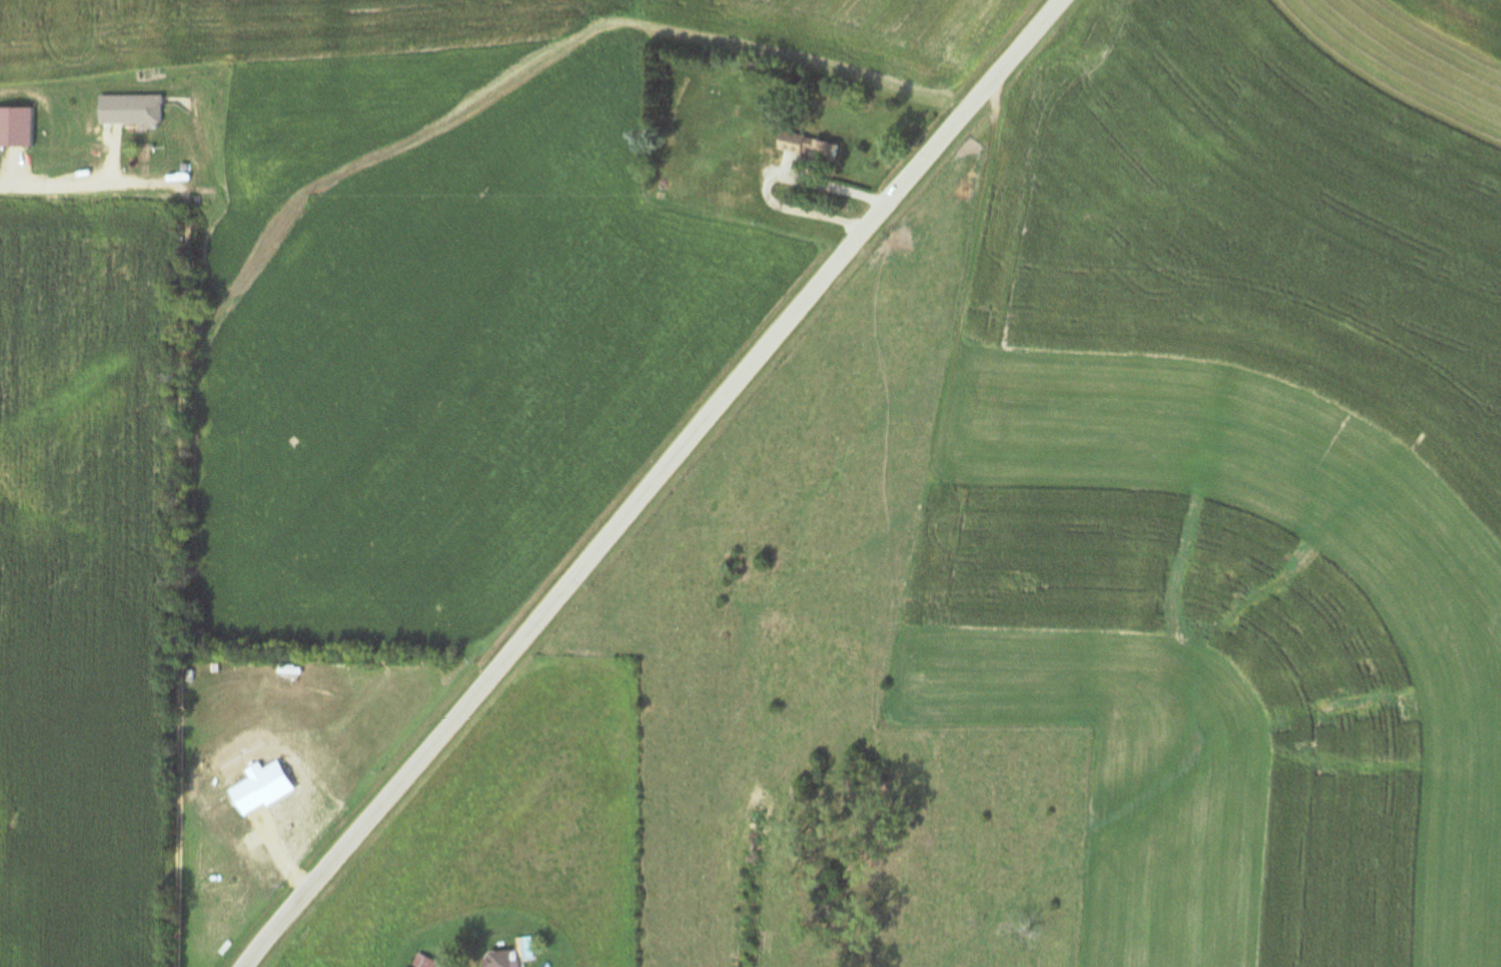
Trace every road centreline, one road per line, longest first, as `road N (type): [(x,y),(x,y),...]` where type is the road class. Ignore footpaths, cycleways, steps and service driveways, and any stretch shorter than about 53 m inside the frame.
road 1 (secondary): [(249,966),(1057,0)]

